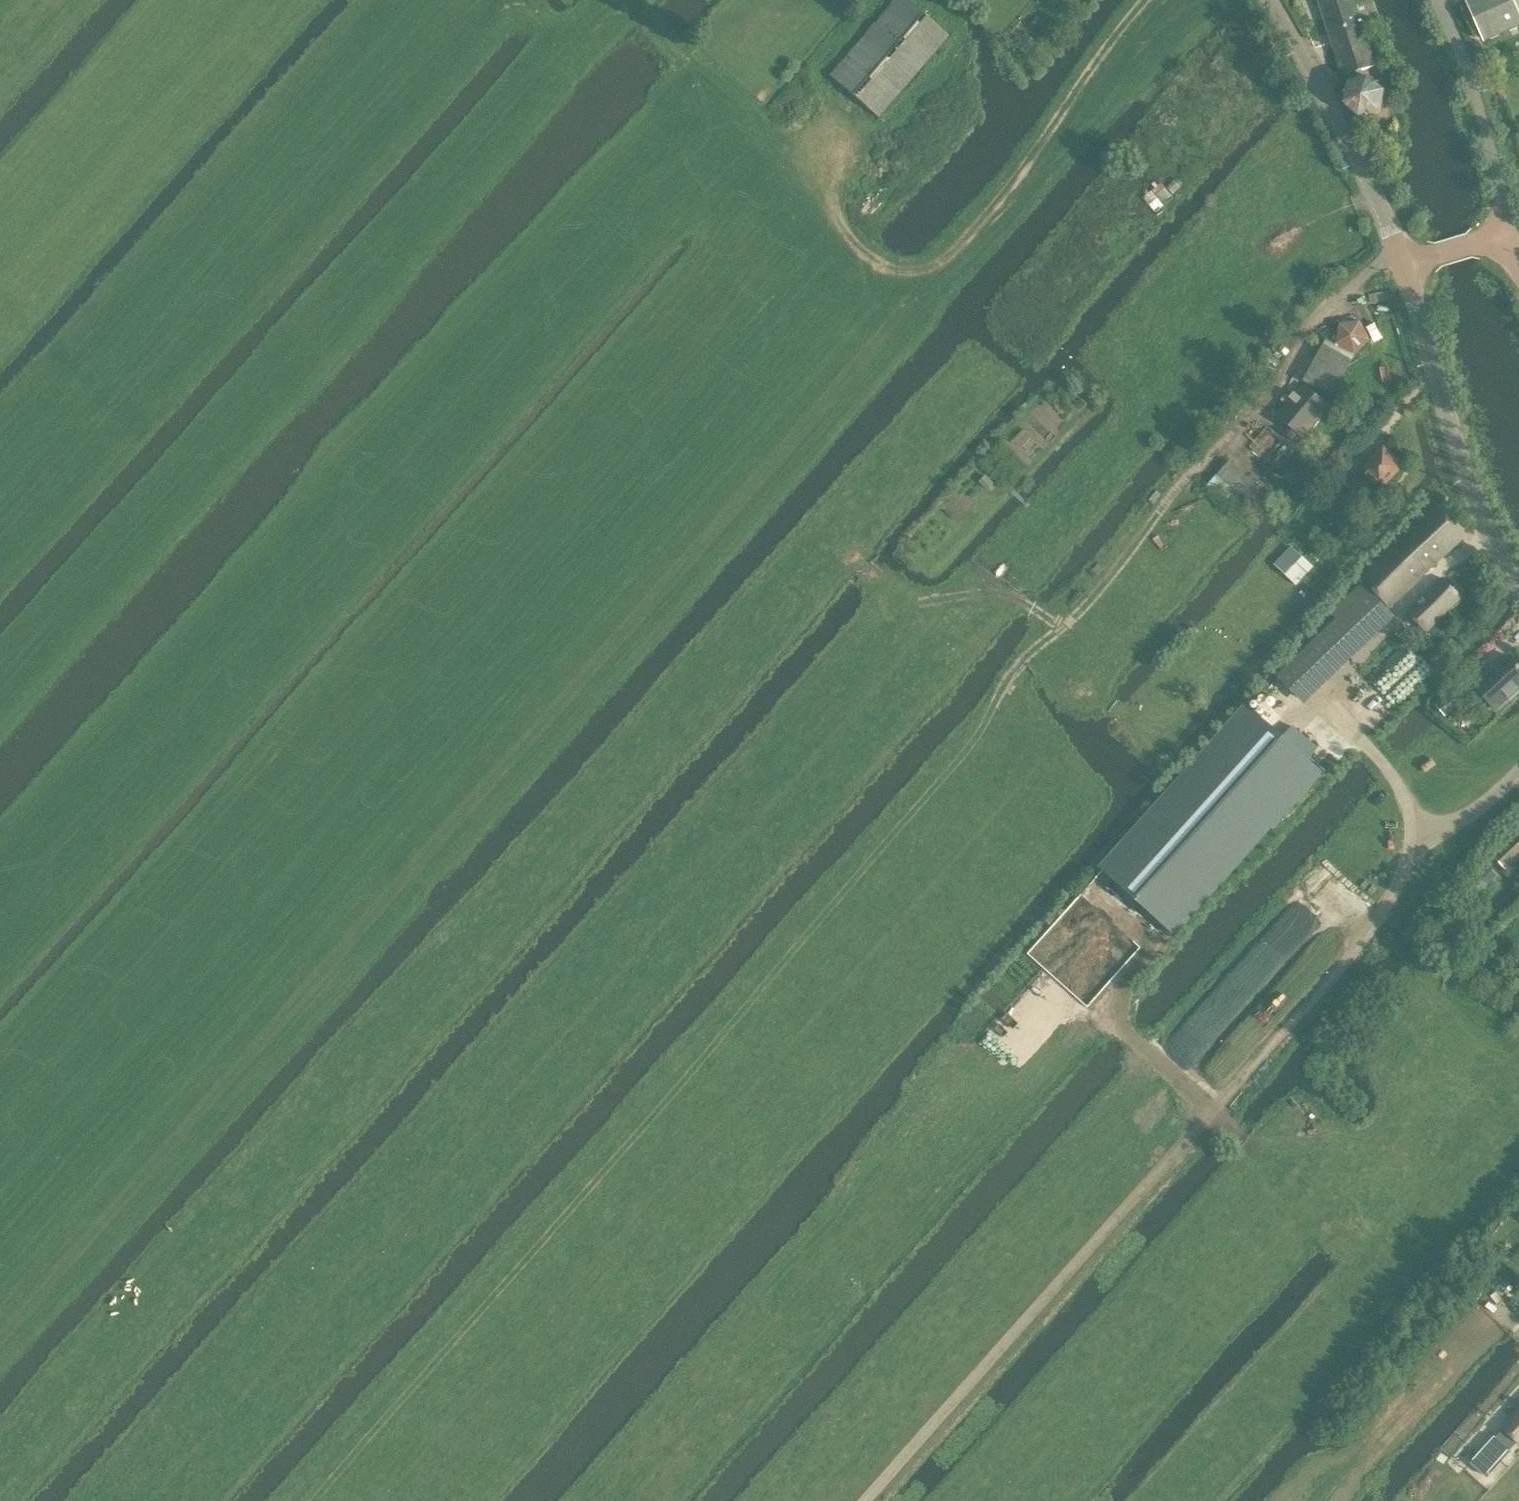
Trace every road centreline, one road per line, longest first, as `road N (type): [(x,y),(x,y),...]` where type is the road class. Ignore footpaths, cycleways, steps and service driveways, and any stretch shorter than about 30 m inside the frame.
road 1 (track): [(863,1500),(1371,938),(1421,820)]
road 2 (track): [(927,269),(956,251),(1004,199),(1070,93),(1150,0)]
road 3 (tertiary): [(1518,582),(1485,523),(1400,266)]
road 4 (tertiary): [(1400,266),(1367,185),(1264,0)]
road 5 (unclassified): [(1507,234),(1476,94),(1438,0)]
road 6 (track): [(827,151),(831,214),(869,250),(927,269)]
road 7 (track): [(1215,1109),(1109,1012)]

